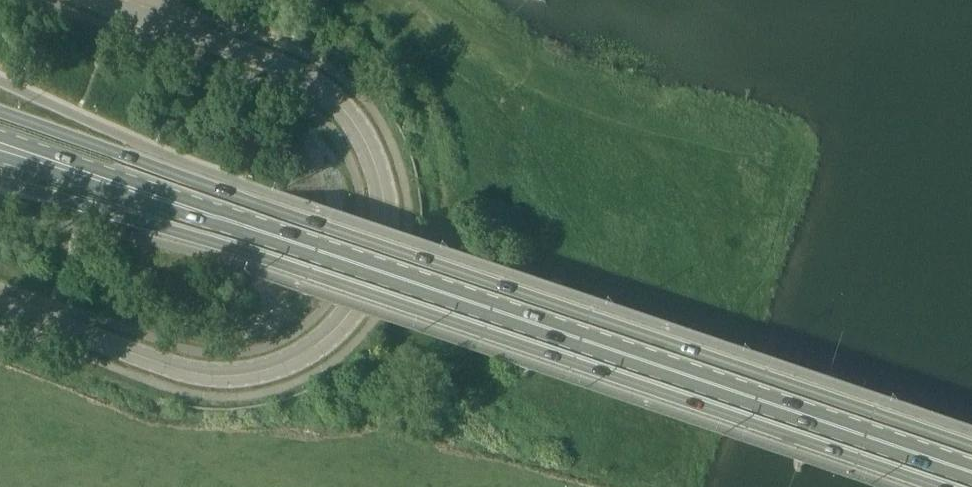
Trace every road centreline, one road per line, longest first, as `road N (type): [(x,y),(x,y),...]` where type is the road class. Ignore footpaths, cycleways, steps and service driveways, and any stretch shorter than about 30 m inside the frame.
road 1 (secondary): [(971,450),(0,113)]
road 2 (primary): [(41,160),(971,477)]
road 3 (secondary): [(0,181),(263,261),(927,486)]
road 4 (unclassified): [(91,0),(282,68),(341,106),(377,170),(382,212),(375,262),(332,333),(280,367),(239,378),(190,373),(0,310)]

